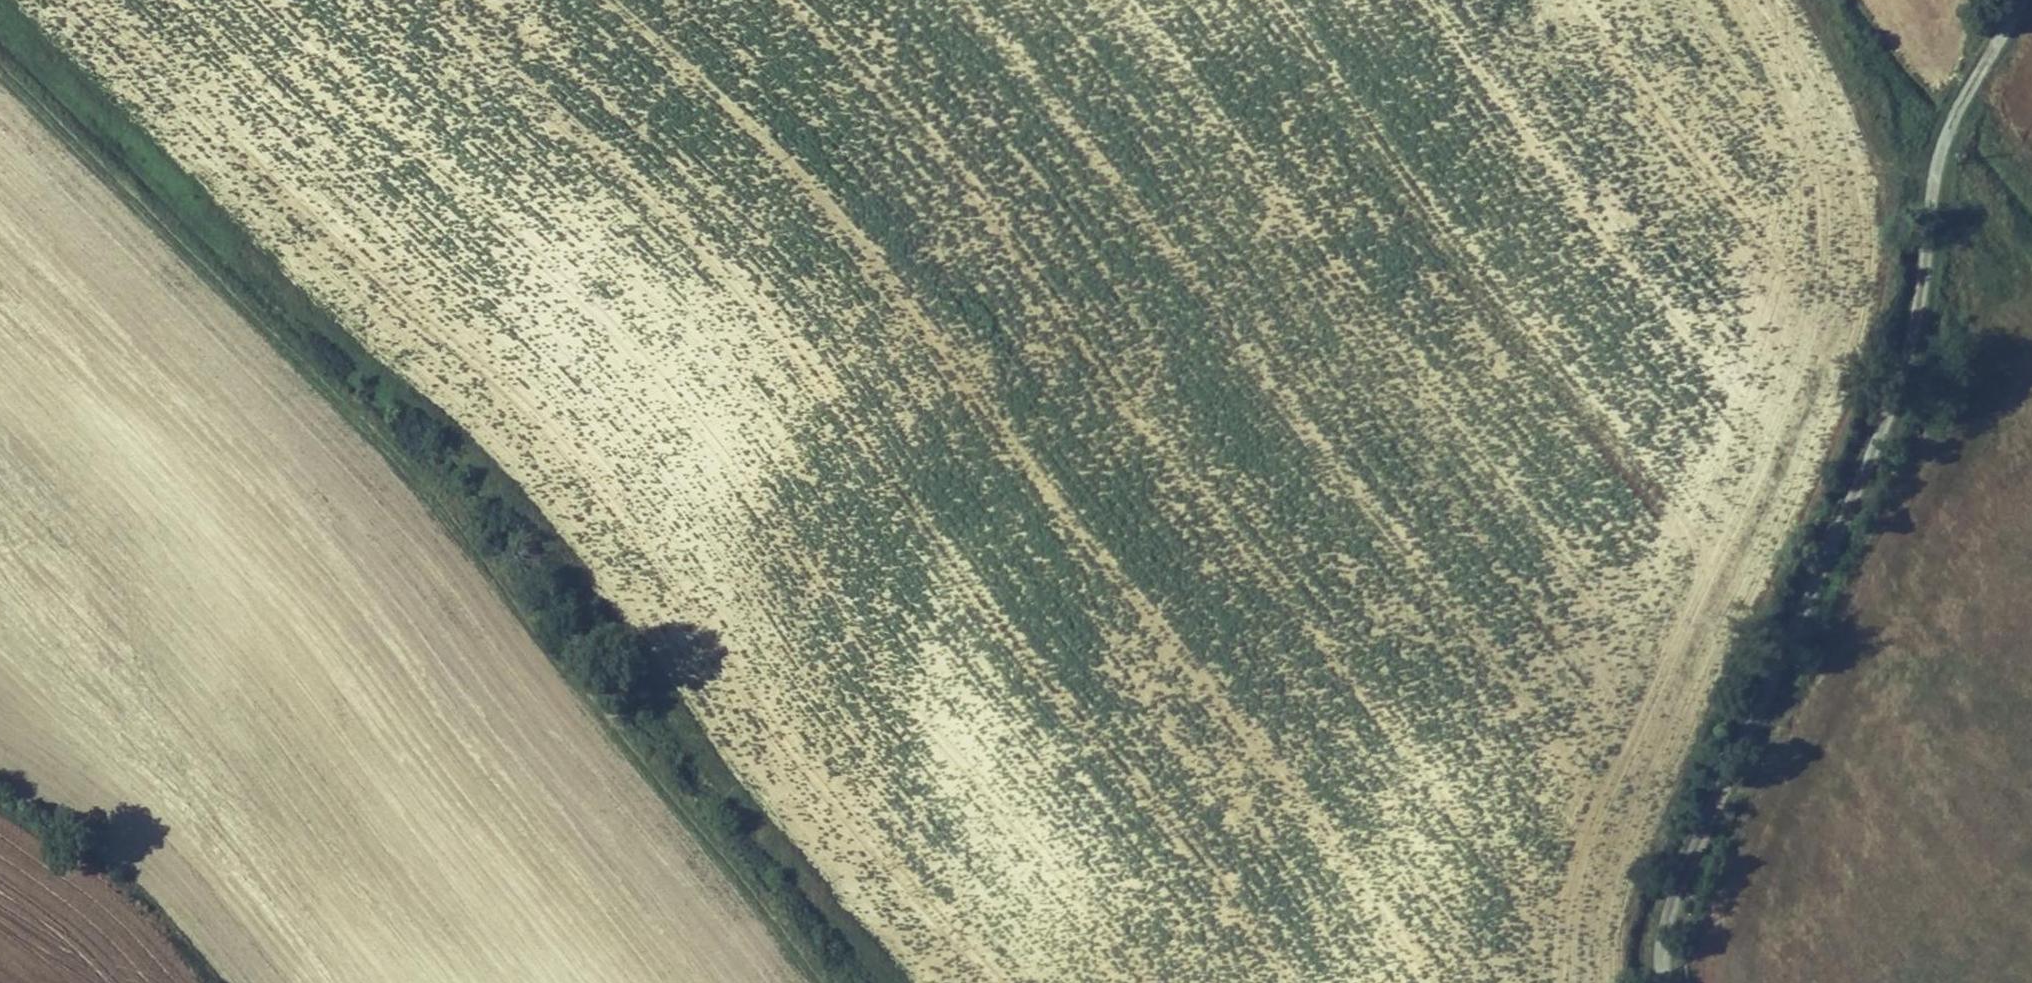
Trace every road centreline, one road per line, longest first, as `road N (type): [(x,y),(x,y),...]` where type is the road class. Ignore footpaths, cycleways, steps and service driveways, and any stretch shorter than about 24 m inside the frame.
road 1 (unclassified): [(1664,982),(1675,893),(1871,460),(1906,356),(1945,139),(2022,0)]

